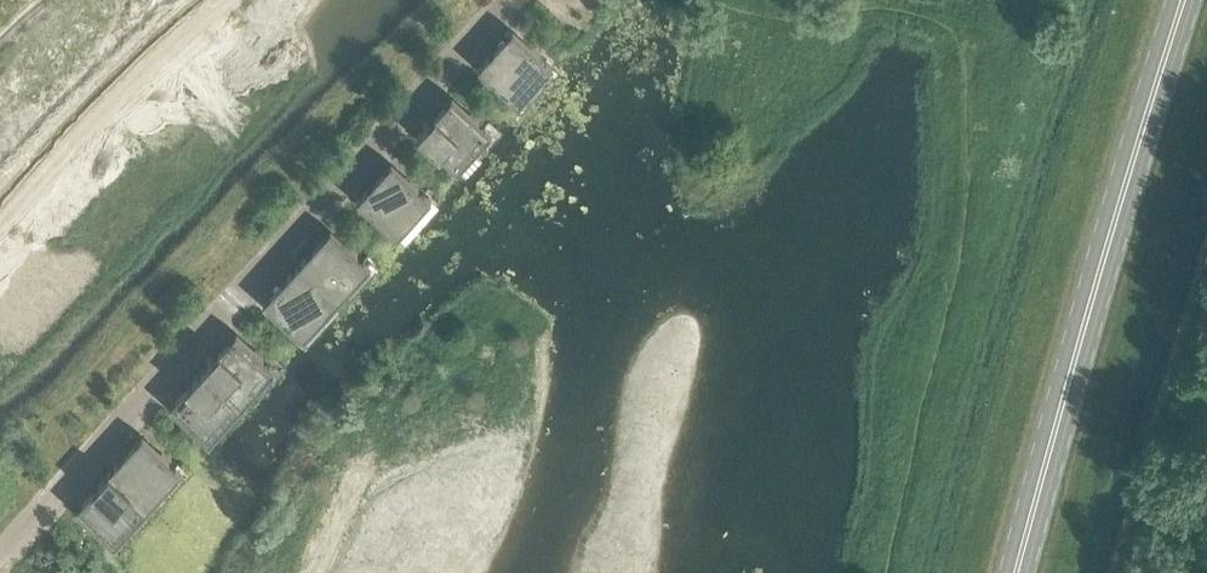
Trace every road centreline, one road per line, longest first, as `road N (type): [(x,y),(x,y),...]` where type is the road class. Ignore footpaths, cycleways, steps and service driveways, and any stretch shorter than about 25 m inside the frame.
road 1 (residential): [(511,0),(0,551)]
road 2 (primary): [(1016,572),(1181,0)]
road 3 (unknown): [(0,209),(218,0)]

